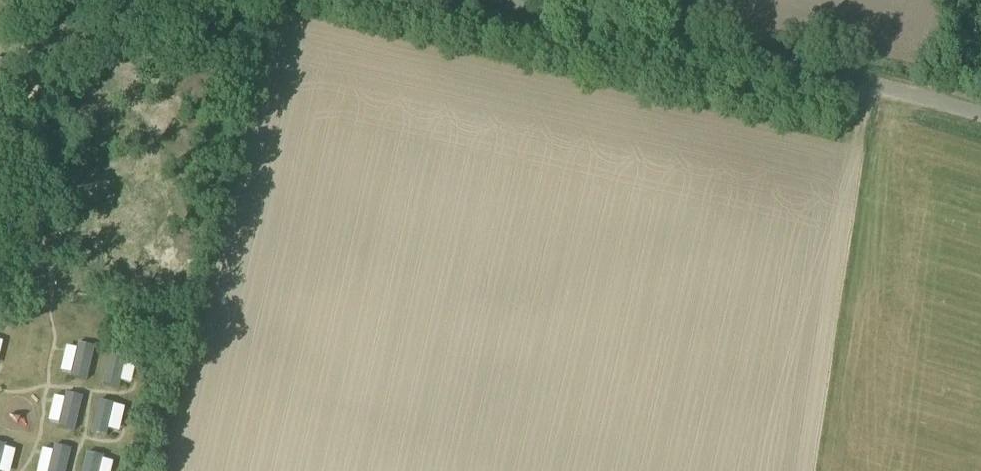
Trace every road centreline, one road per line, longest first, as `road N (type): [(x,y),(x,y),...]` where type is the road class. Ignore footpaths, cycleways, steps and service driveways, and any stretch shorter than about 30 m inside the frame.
road 1 (unclassified): [(980,119),(488,0)]

